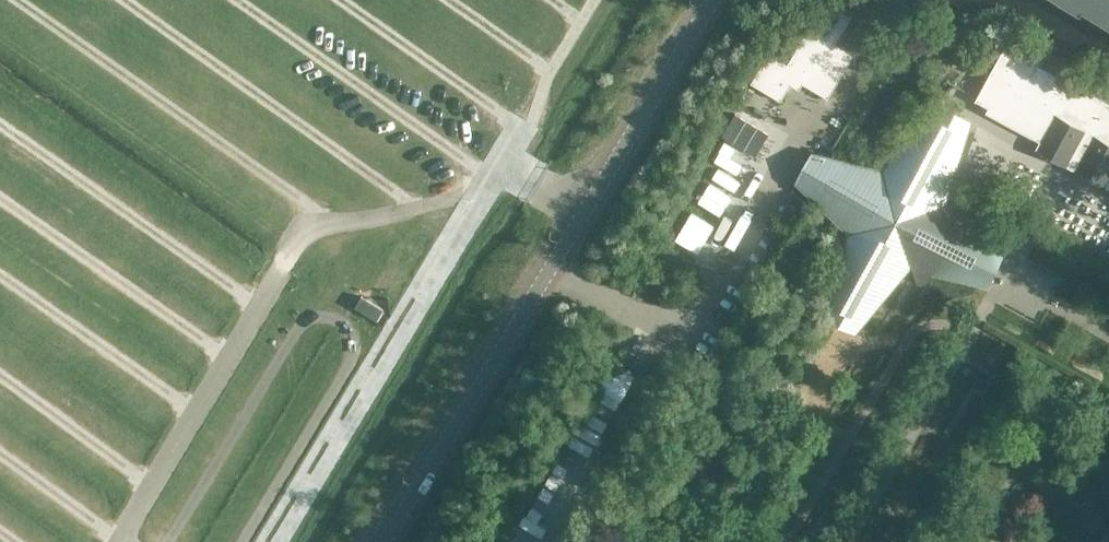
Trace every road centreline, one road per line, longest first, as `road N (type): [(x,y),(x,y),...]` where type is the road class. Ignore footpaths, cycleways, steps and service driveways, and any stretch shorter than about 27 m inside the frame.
road 1 (tertiary): [(385,541),(711,0)]
road 2 (track): [(288,541),(494,200),(486,190)]

